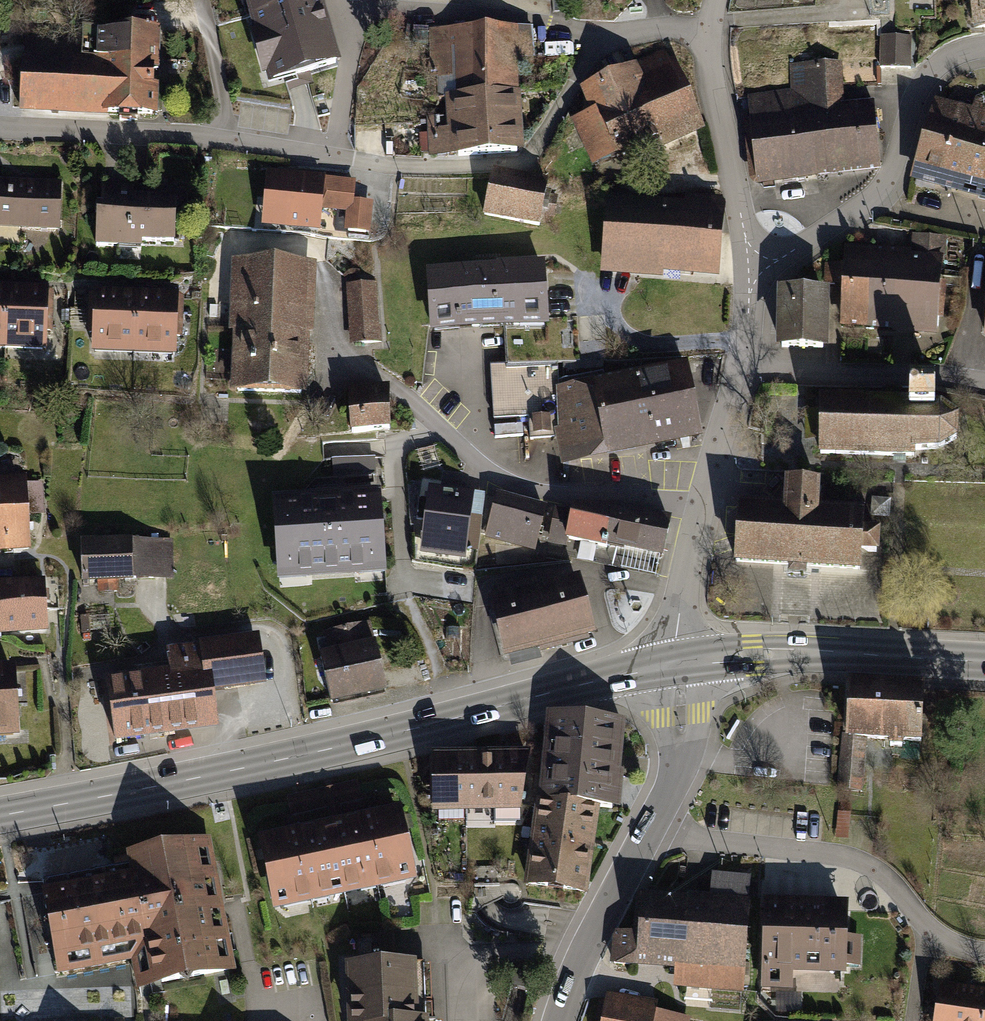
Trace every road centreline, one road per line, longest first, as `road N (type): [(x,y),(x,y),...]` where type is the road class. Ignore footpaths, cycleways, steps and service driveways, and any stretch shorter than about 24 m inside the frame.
road 1 (primary): [(0,819),(680,667)]
road 2 (residential): [(561,1020),(582,960),(679,765),(680,667)]
road 3 (residential): [(367,374),(510,480),(652,498),(705,520)]
road 4 (residential): [(750,268),(878,191),(935,66),(984,50)]
road 5 (primary): [(680,667),(822,657),(984,665)]
road 6 (residential): [(750,268),(711,32),(718,0)]
road 7 (residential): [(744,367),(984,385)]
road 8 (residential): [(705,520),(744,367)]
road 9 (residential): [(680,667),(681,614),(705,520)]

